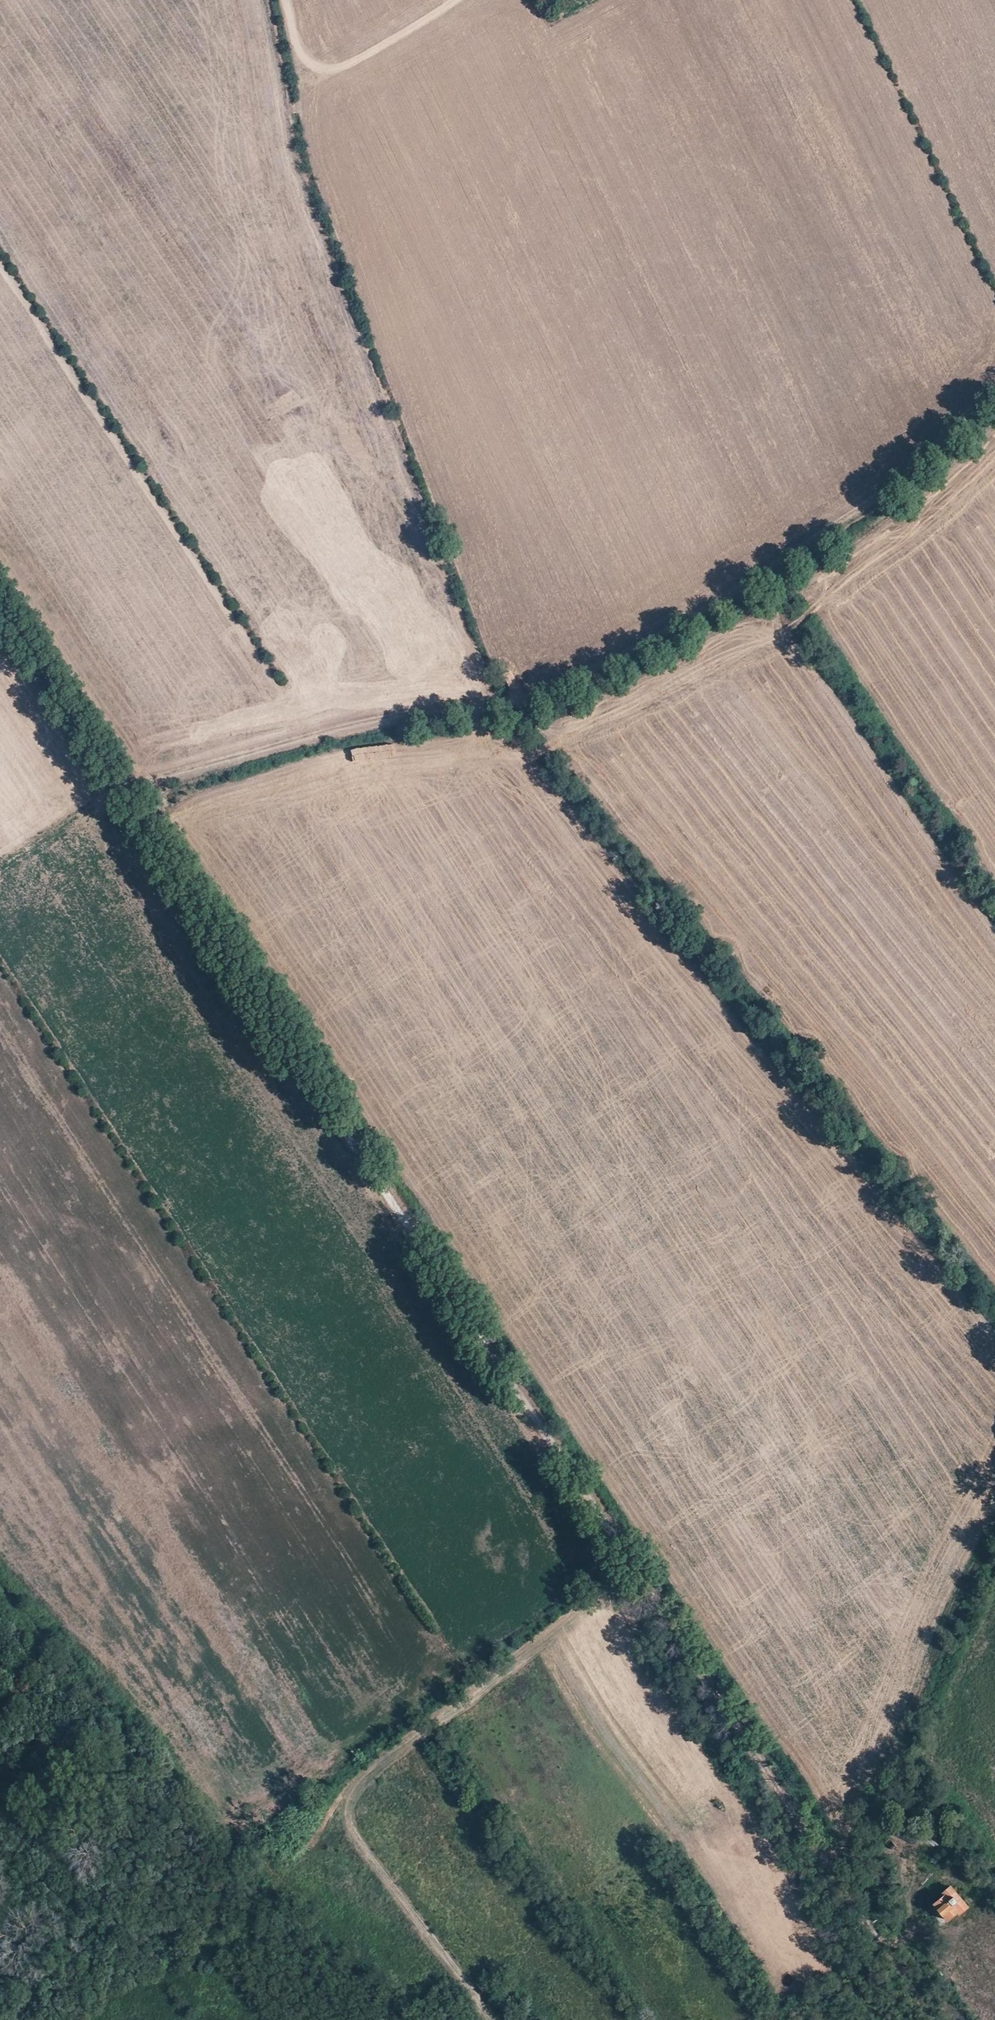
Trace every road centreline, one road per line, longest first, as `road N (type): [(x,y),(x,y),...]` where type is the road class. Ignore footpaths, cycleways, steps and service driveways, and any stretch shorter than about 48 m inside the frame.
road 1 (unclassified): [(284,0),(298,54),(306,66),(327,71),(356,62),(457,0)]
road 2 (track): [(0,597),(131,794)]

